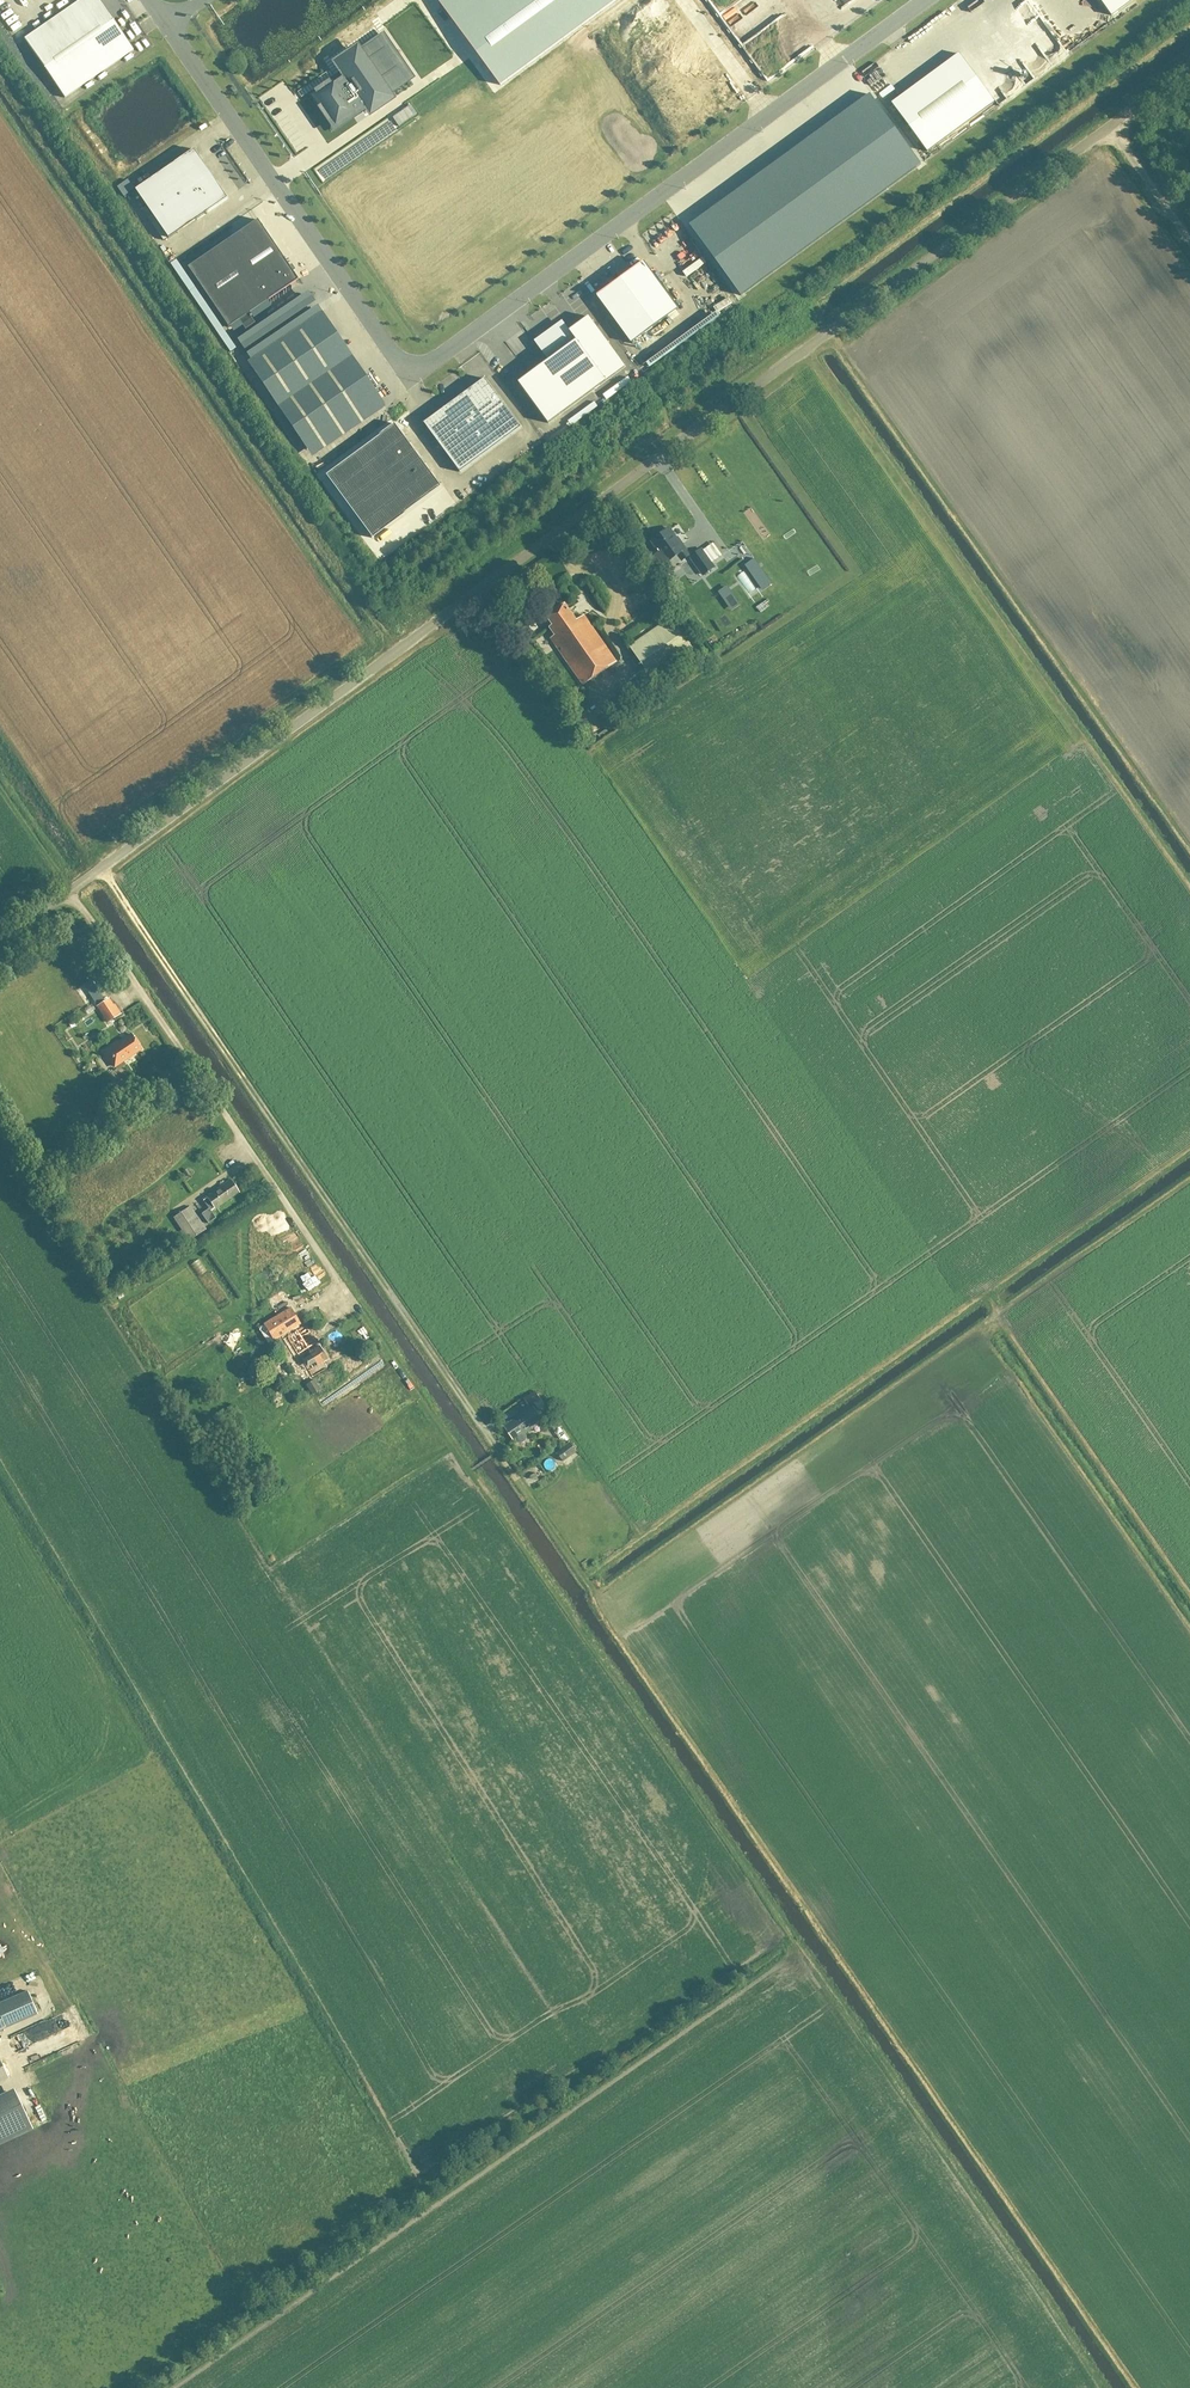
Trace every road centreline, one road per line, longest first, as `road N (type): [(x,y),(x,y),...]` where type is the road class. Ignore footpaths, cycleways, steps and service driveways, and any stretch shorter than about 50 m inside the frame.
road 1 (unclassified): [(72,892),(1110,129)]
road 2 (unclassified): [(167,27),(412,380),(928,0)]
road 3 (track): [(100,871),(516,1478)]
road 4 (unclassified): [(72,892),(359,1309)]
road 5 (unclassified): [(1189,242),(1110,129)]

